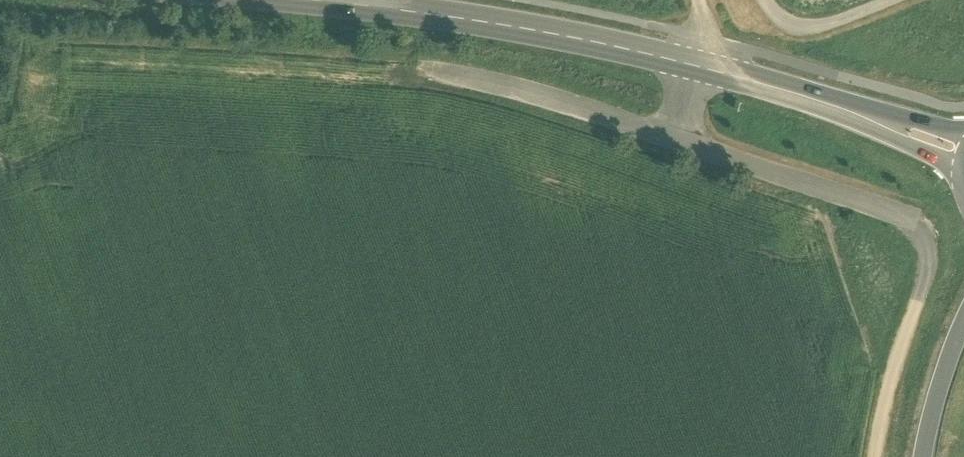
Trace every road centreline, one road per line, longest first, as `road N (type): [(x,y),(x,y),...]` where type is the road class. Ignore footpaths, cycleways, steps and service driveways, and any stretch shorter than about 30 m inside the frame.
road 1 (tertiary): [(963,156),(644,55),(461,18),(300,0)]
road 2 (track): [(876,456),(932,254),(917,226)]
road 3 (primary): [(963,320),(922,456)]
road 4 (track): [(767,0),(772,12),(801,26),(884,0)]

